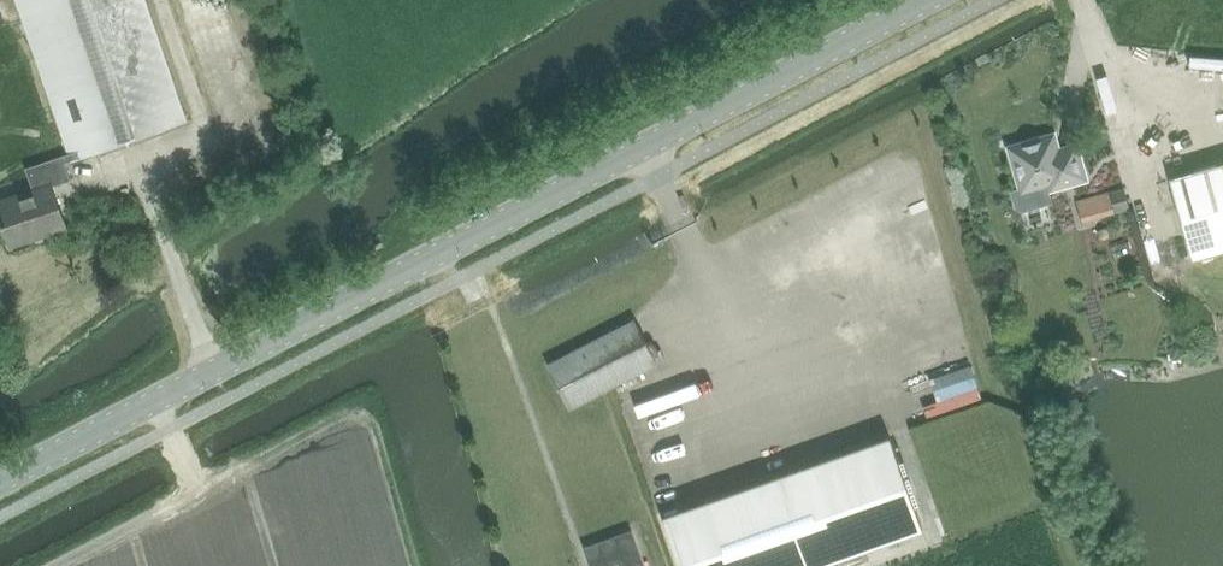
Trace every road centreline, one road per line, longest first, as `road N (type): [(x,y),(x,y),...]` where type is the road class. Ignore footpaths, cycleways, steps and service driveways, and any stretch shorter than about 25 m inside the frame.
road 1 (tertiary): [(0,482),(927,0)]

